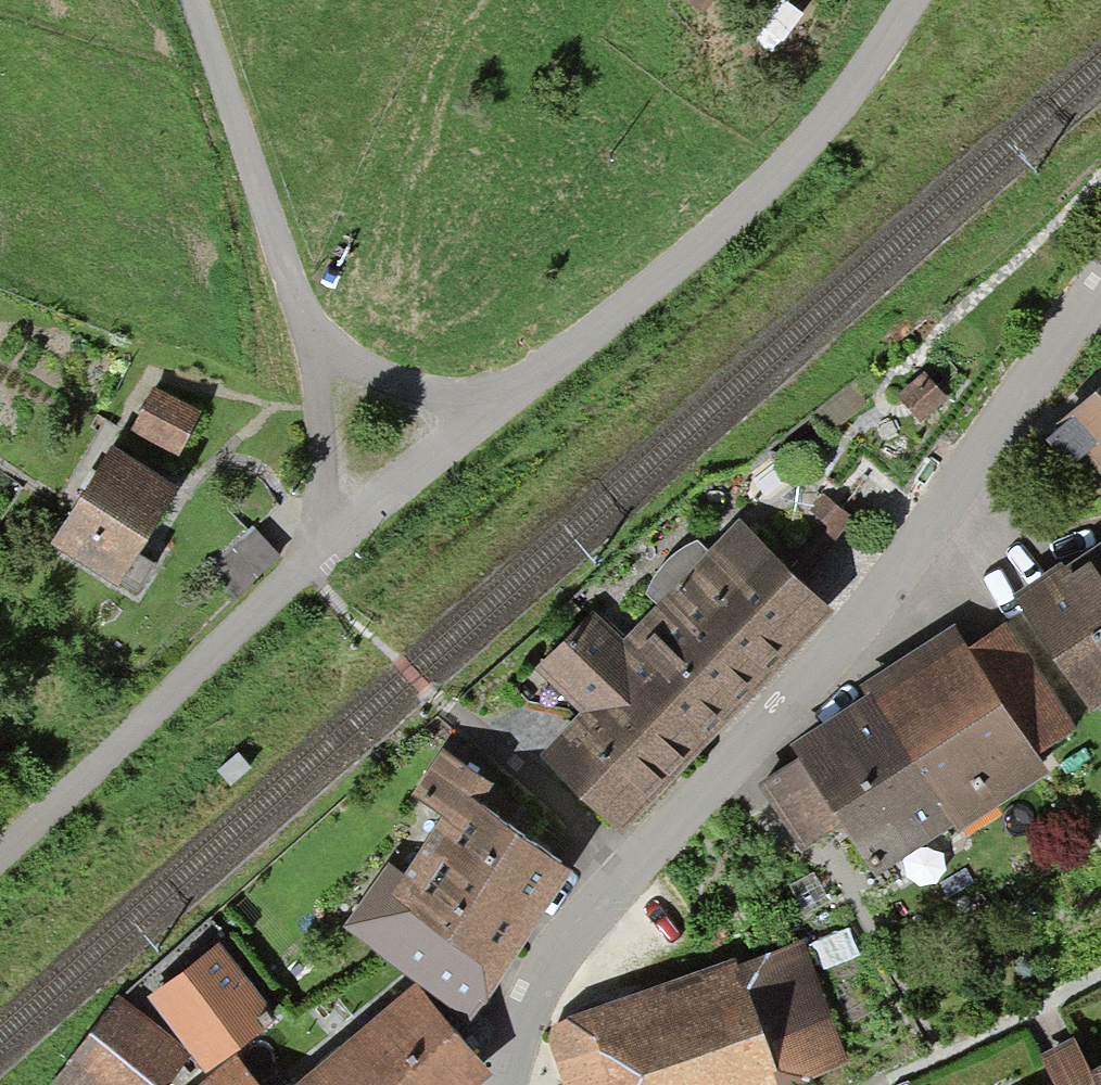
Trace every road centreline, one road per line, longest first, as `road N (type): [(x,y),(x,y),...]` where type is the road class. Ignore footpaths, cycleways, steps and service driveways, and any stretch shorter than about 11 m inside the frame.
road 1 (residential): [(1100,274),(919,540),(835,646),(570,933),(536,988),(498,1084)]
road 2 (unclassified): [(488,412),(671,271),(788,165),(866,71),(910,0)]
road 3 (unclassified): [(0,843),(328,543)]
road 4 (residential): [(193,0),(315,353)]
road 5 (unclassified): [(328,543),(488,412)]
road 6 (residential): [(315,353),(328,543)]
road 7 (residential): [(315,353),(488,412)]

